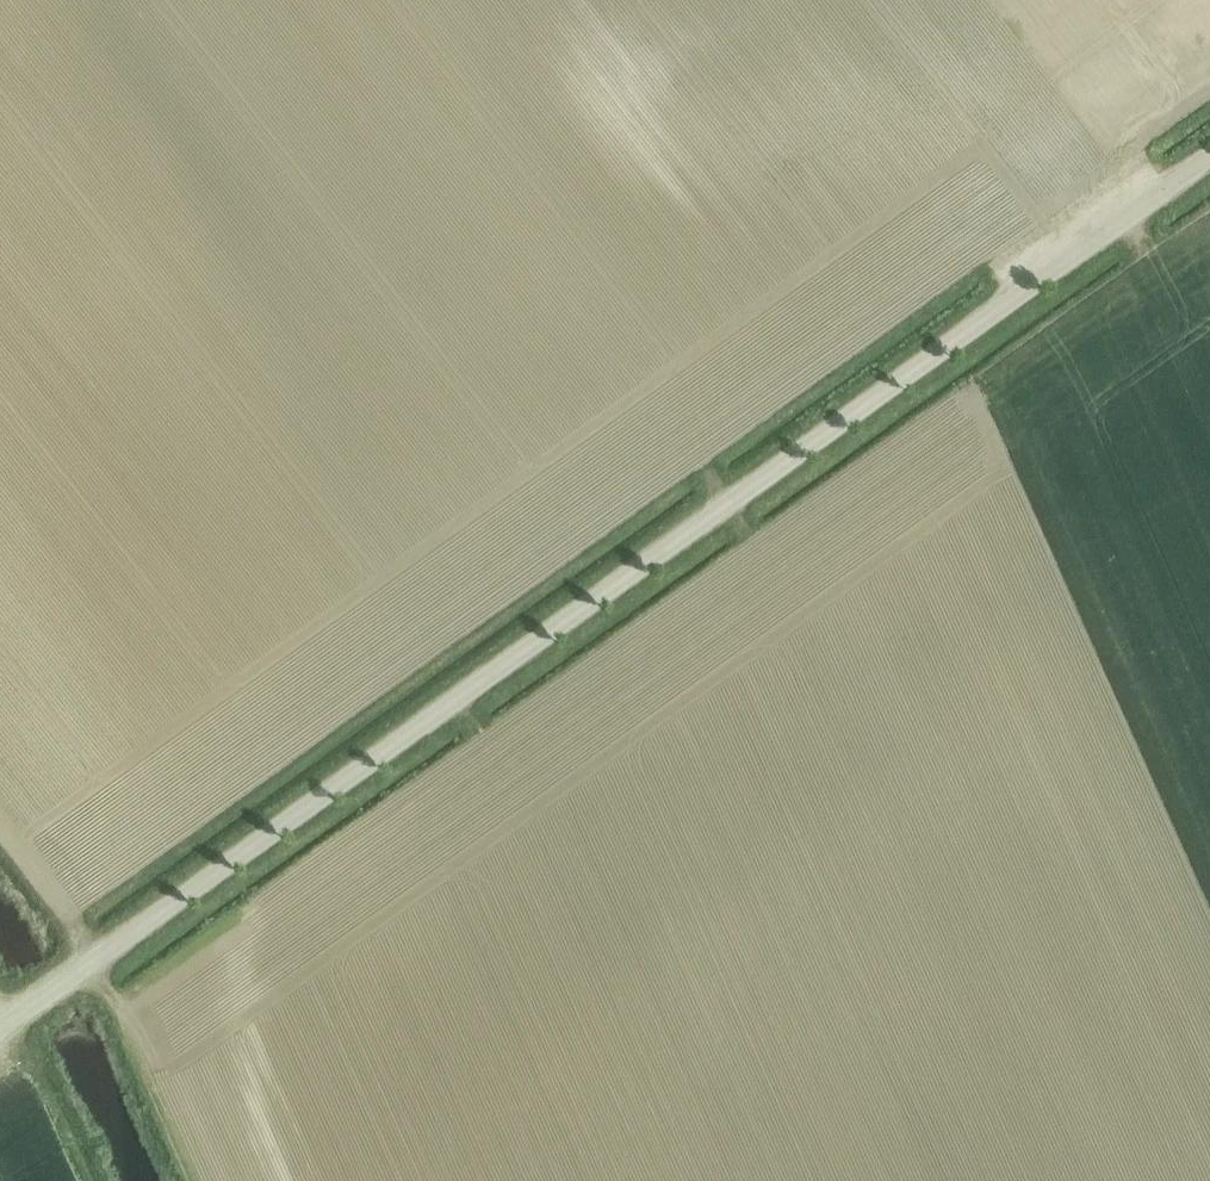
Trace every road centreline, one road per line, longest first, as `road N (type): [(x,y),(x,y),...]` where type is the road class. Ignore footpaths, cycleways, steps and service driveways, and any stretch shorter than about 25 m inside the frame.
road 1 (unclassified): [(0,1031),(1209,157)]

